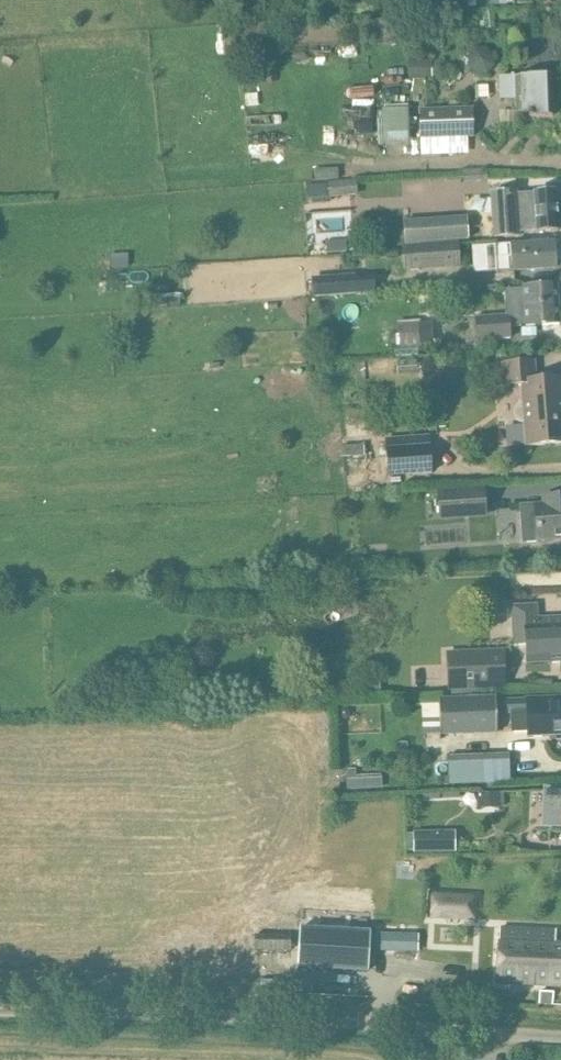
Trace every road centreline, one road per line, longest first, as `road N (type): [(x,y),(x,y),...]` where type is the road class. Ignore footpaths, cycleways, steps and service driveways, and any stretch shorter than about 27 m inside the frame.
road 1 (unclassified): [(560,1041),(0,1018)]

